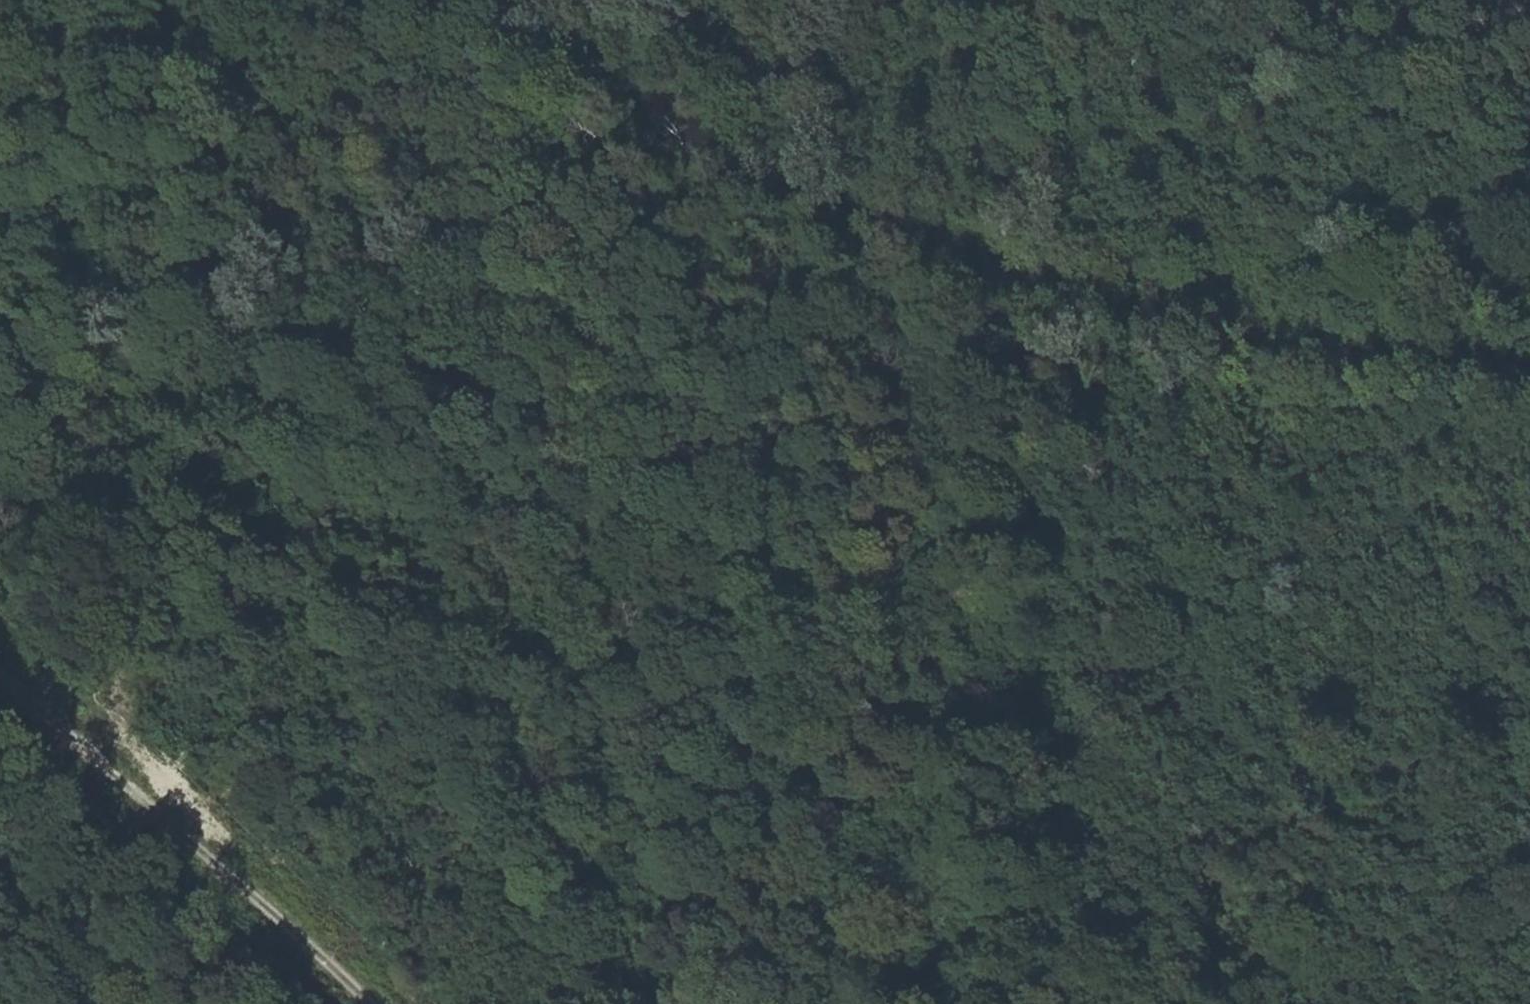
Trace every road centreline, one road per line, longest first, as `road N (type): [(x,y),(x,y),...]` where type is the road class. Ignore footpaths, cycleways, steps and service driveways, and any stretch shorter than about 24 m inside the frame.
road 1 (track): [(377,1003),(327,951),(0,676)]

